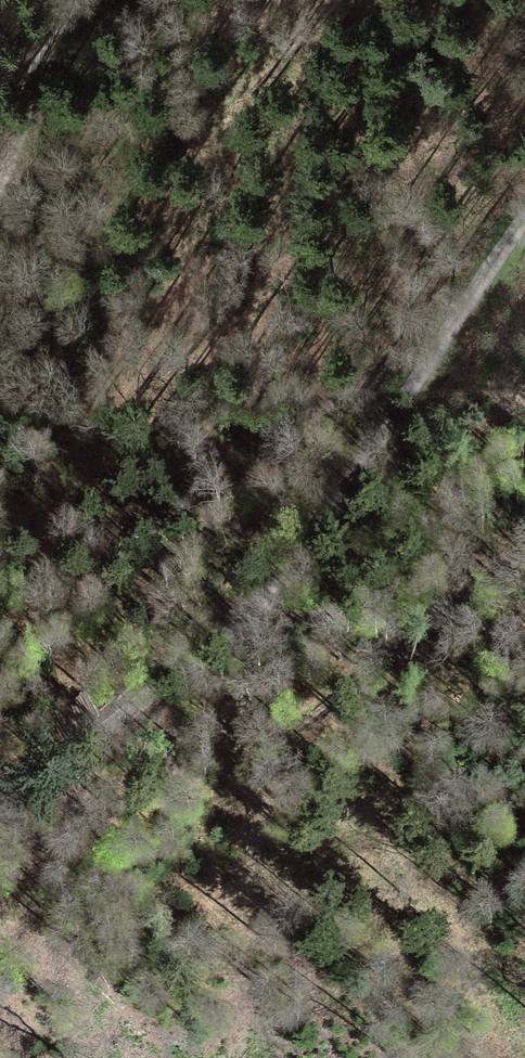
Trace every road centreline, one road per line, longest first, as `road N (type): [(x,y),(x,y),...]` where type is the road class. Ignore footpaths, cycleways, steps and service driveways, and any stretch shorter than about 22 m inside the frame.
road 1 (unclassified): [(524,226),(274,595),(0,816)]
road 2 (track): [(251,617),(419,620),(524,556)]
road 3 (track): [(0,177),(32,57),(81,0)]

